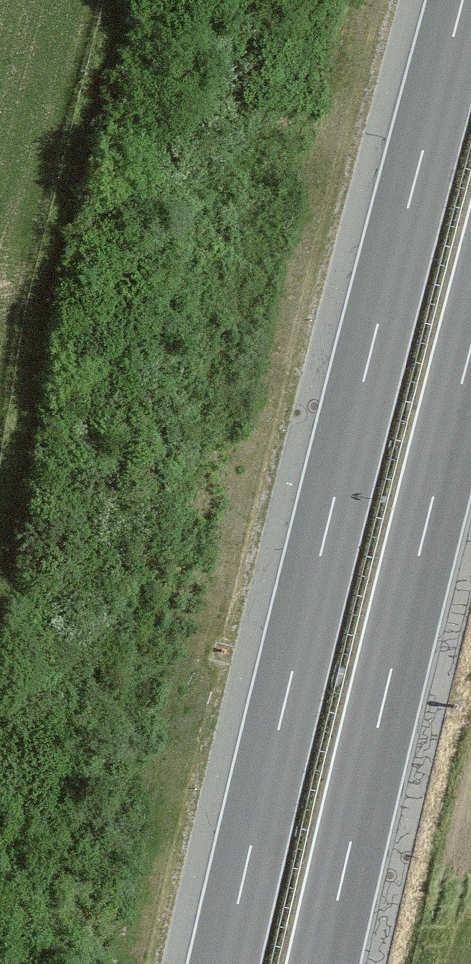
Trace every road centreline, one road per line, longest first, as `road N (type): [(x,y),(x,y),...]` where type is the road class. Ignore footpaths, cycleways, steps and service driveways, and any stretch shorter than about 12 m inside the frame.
road 1 (motorway): [(461,0),(222,963)]
road 2 (motorway): [(321,963),(470,339)]

